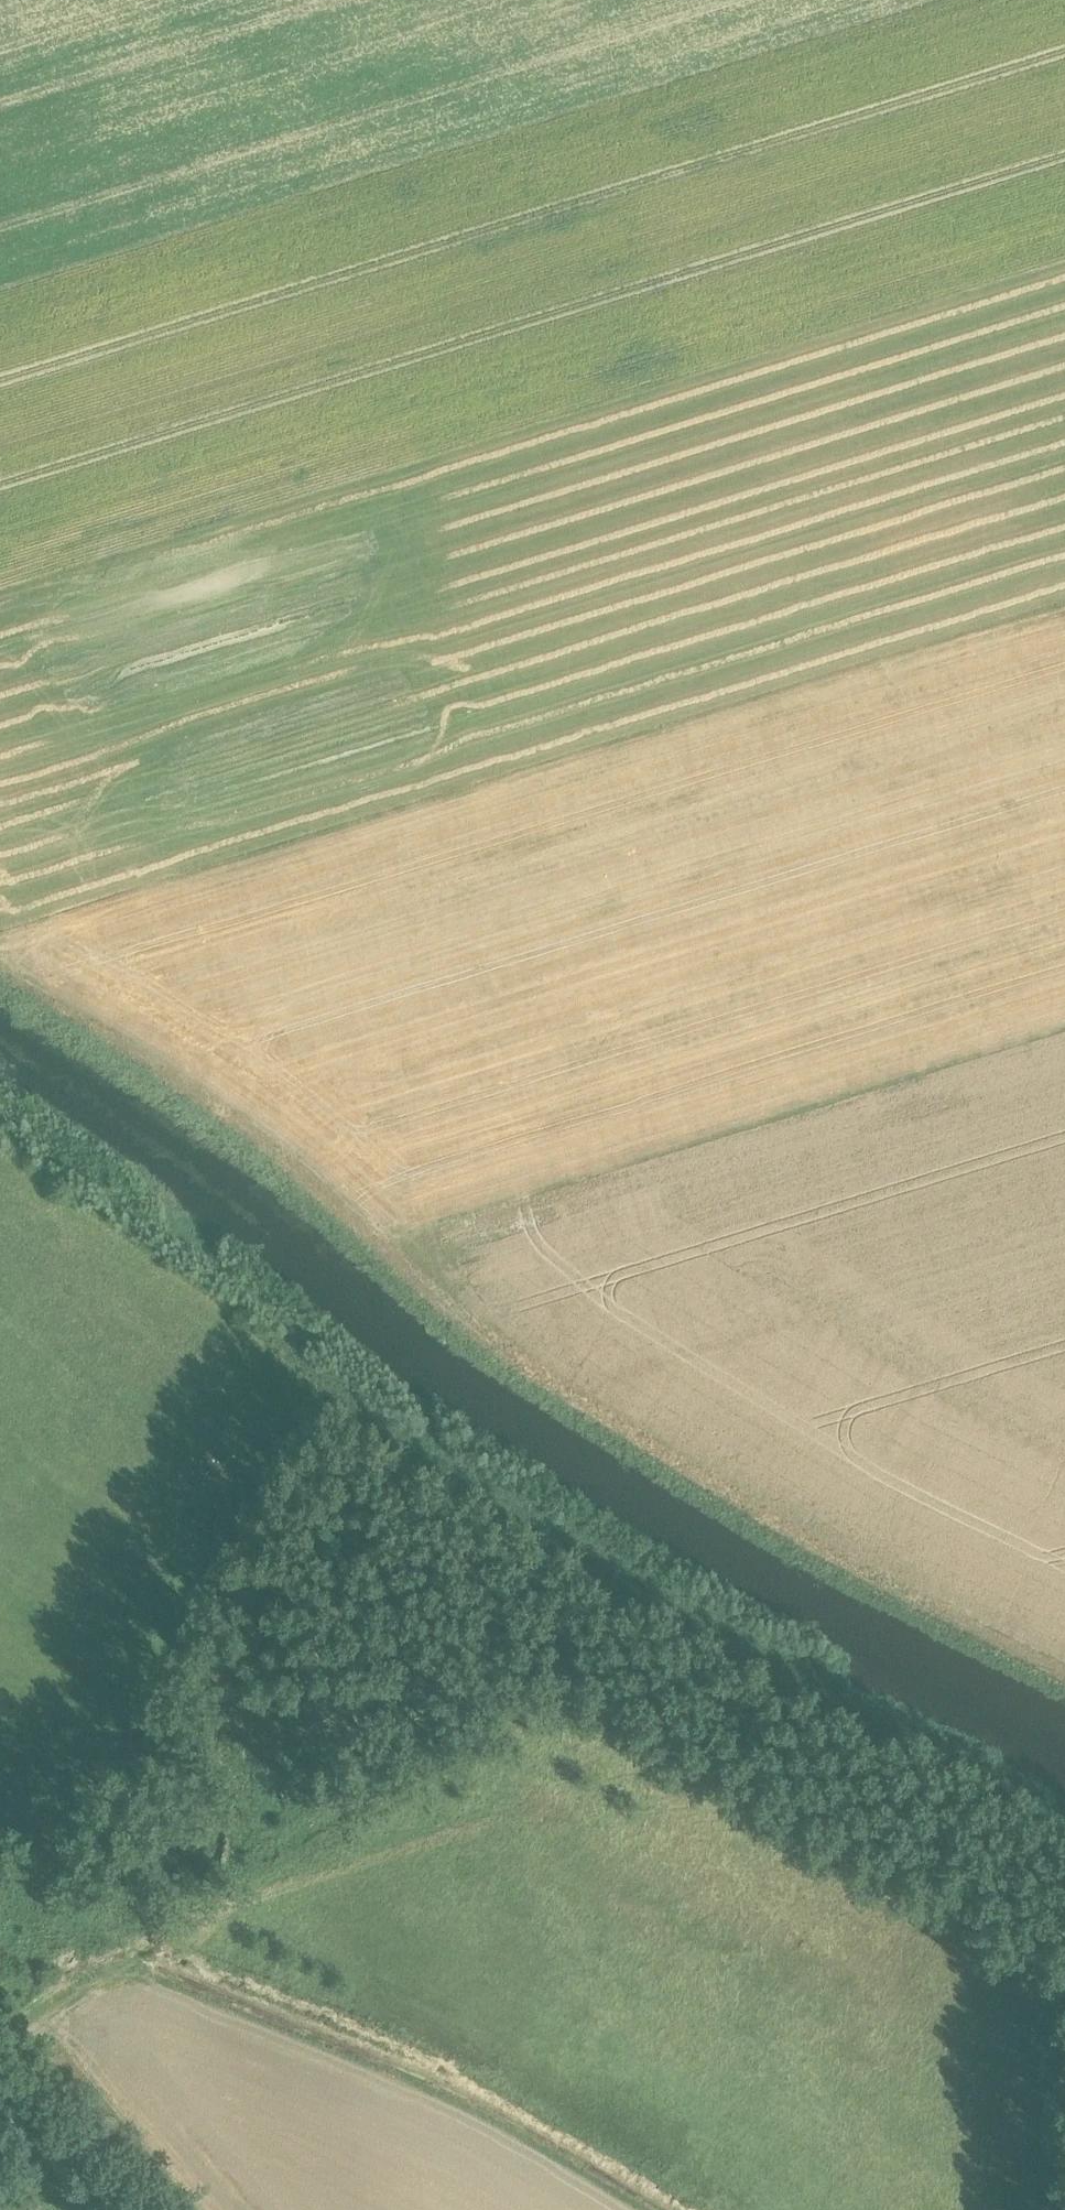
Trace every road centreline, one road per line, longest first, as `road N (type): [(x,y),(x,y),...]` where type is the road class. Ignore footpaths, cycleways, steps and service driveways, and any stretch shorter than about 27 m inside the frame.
road 1 (tertiary): [(105,2209),(0,2091)]

